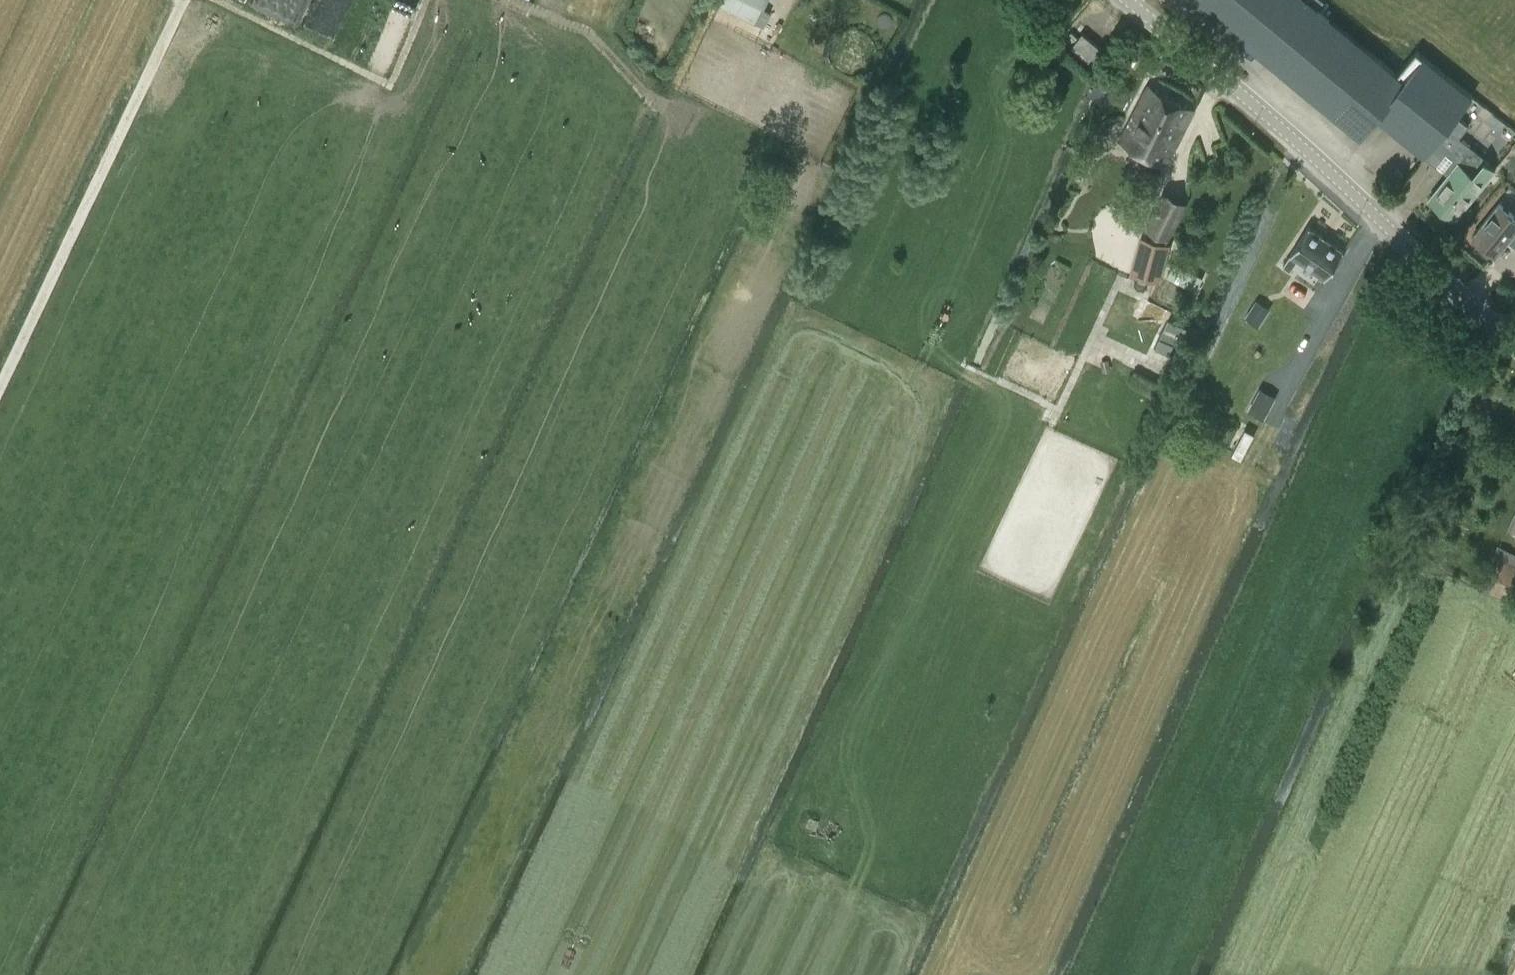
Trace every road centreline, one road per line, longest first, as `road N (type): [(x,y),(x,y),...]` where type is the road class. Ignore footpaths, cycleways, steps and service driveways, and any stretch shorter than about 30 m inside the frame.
road 1 (tertiary): [(1514,343),(1127,0)]
road 2 (track): [(181,0),(0,382)]
road 3 (track): [(662,109),(558,0)]

